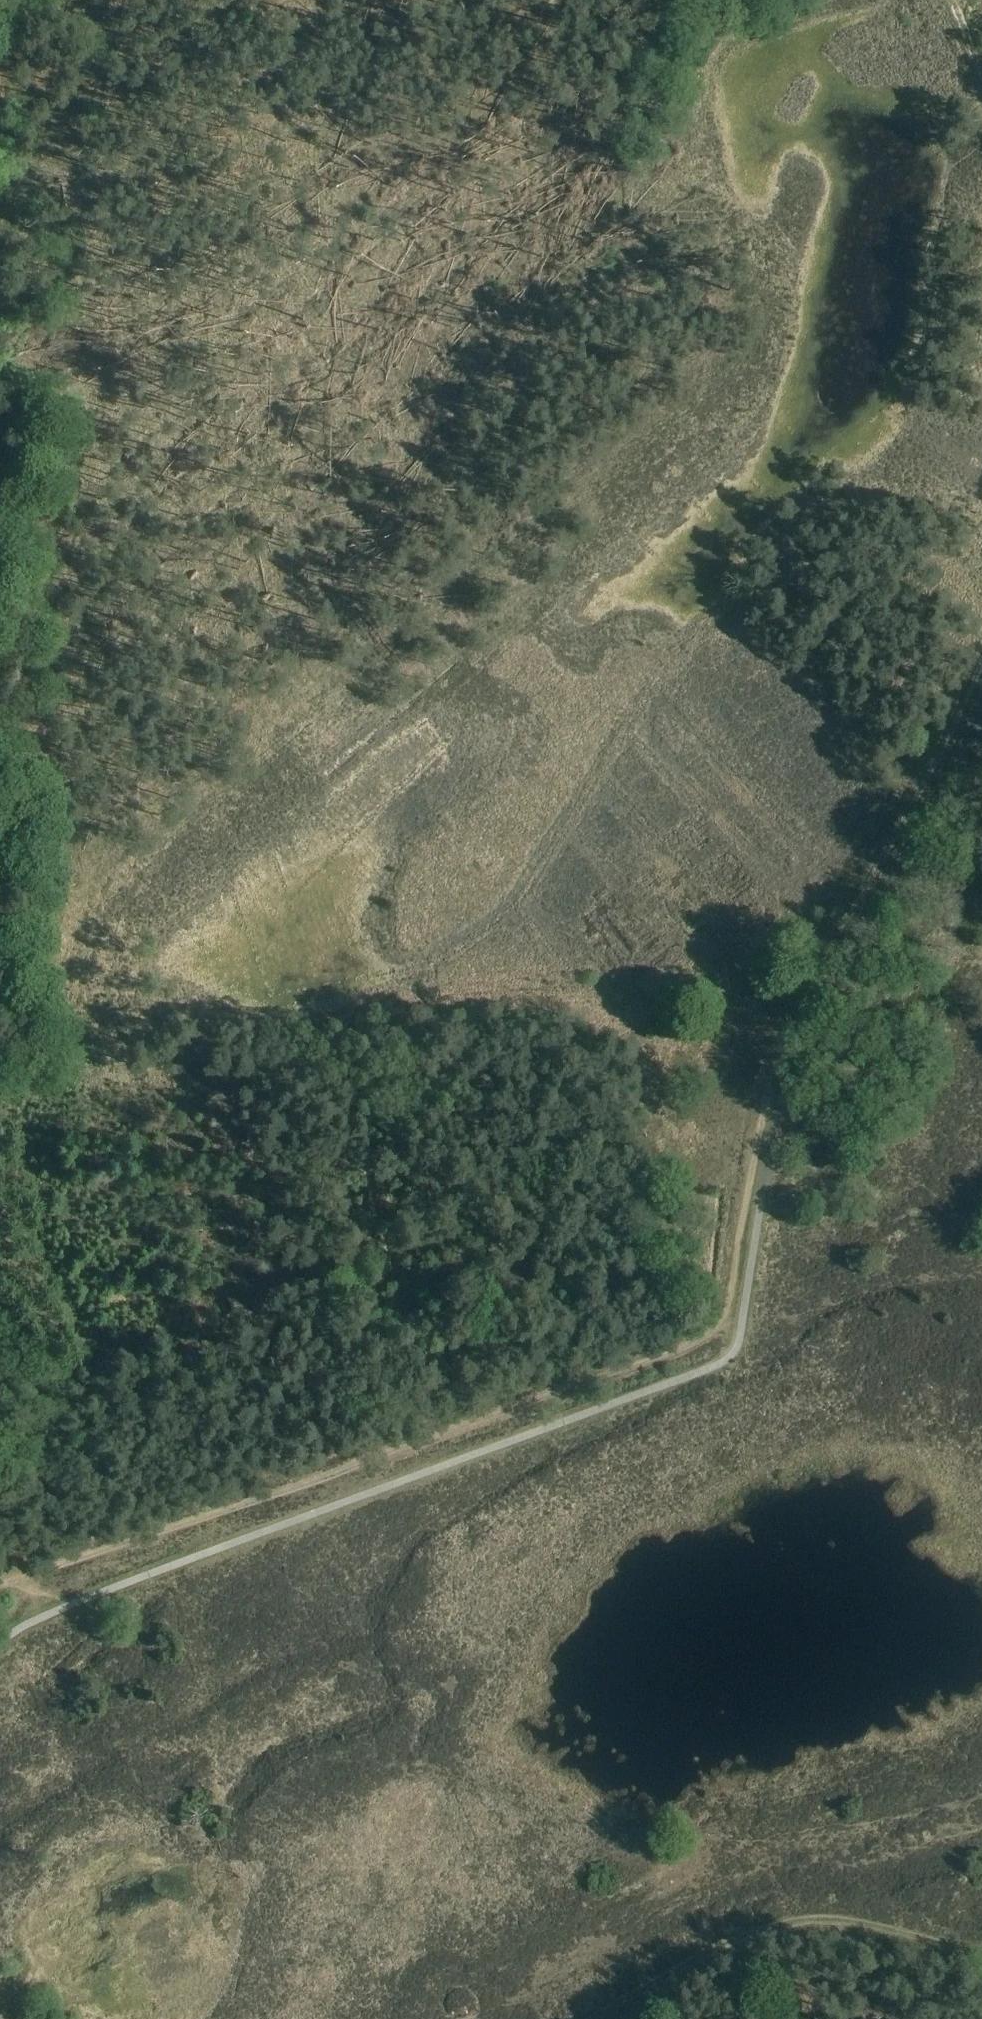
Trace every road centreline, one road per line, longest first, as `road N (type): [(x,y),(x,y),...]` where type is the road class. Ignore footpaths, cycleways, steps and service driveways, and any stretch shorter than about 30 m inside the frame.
road 1 (track): [(0,1577),(679,1356),(711,1333),(731,1295),(776,1044),(949,736),(981,658)]
road 2 (track): [(588,2018),(751,1923),(816,1911),(860,1914),(981,1949)]

